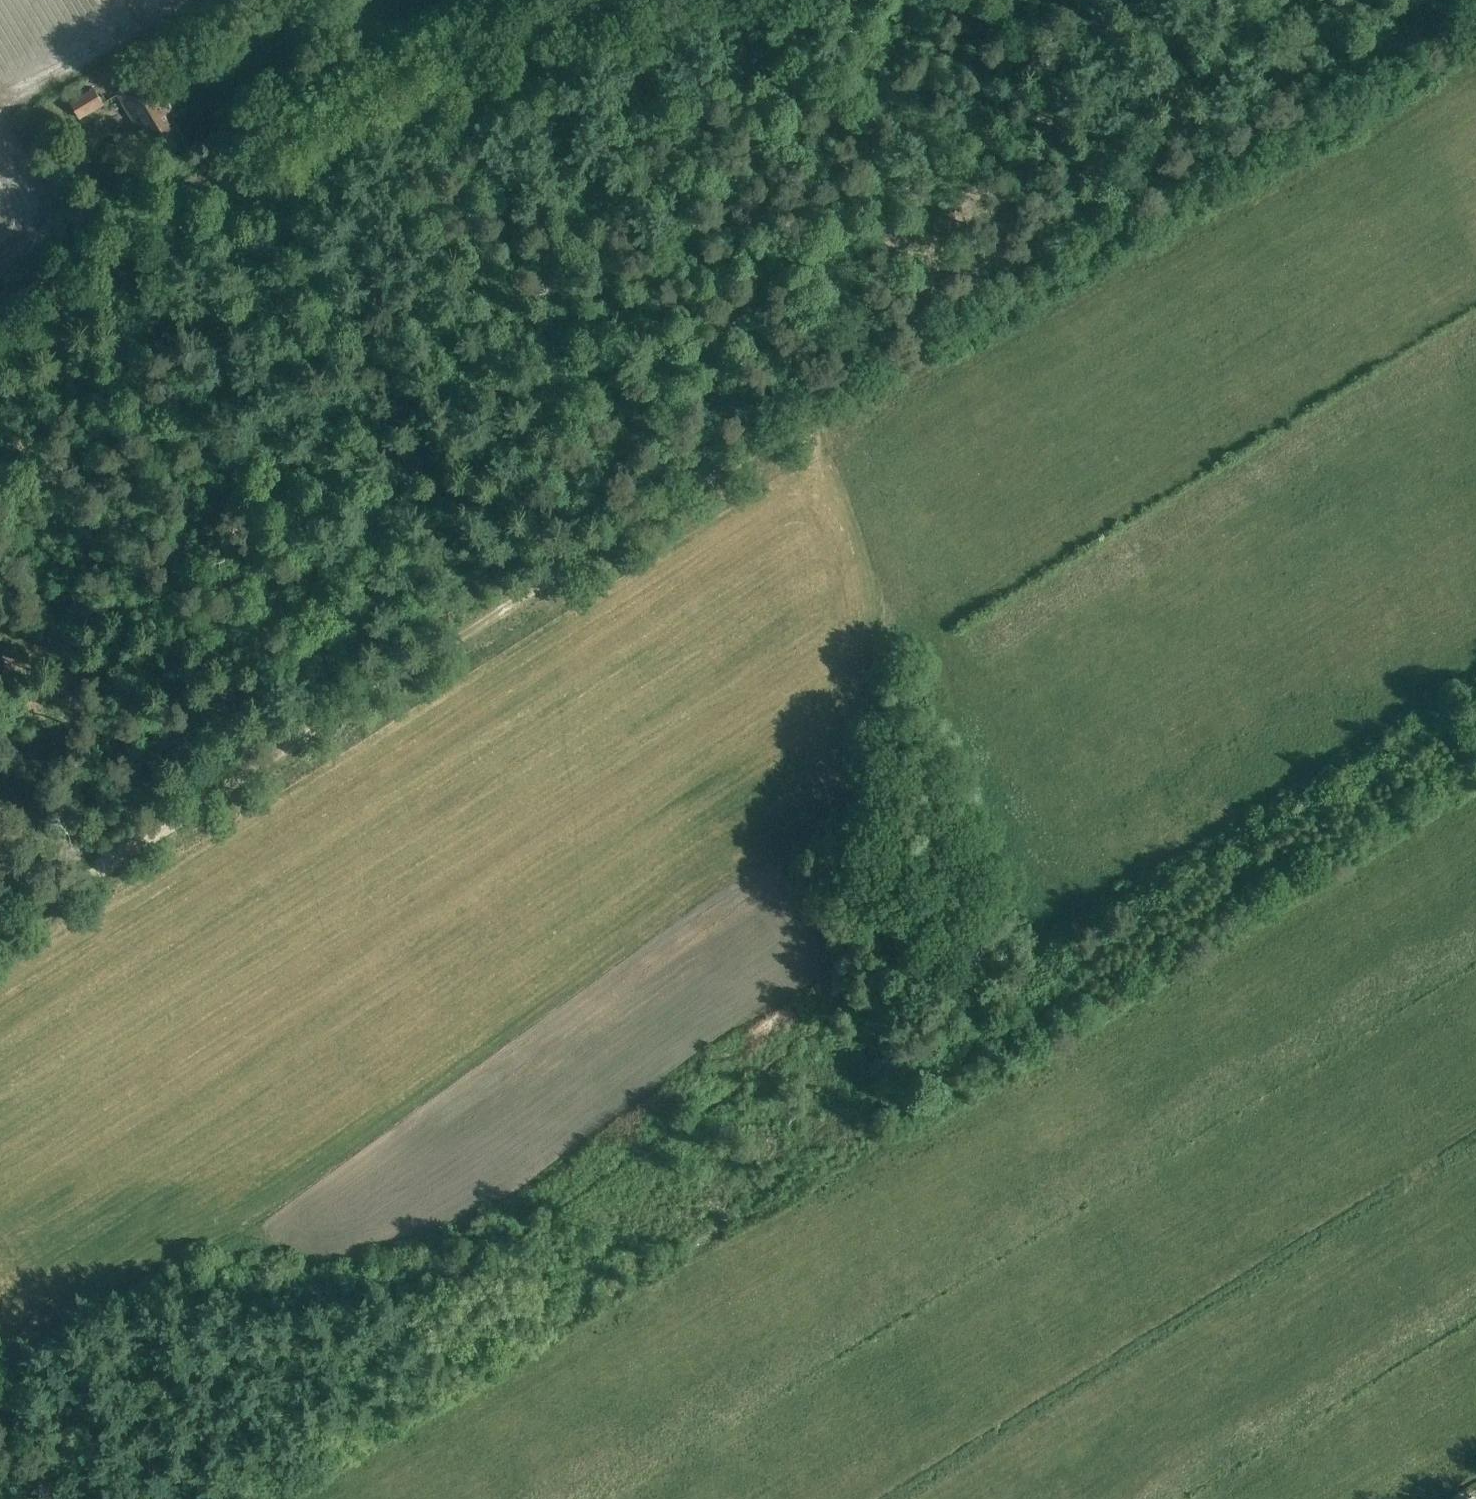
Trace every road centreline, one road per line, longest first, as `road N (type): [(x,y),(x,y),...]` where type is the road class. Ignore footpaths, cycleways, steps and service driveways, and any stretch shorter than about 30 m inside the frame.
road 1 (track): [(0,927),(866,383),(1054,279),(1142,211),(1272,160),(1475,34)]
road 2 (tertiary): [(0,315),(523,0)]

